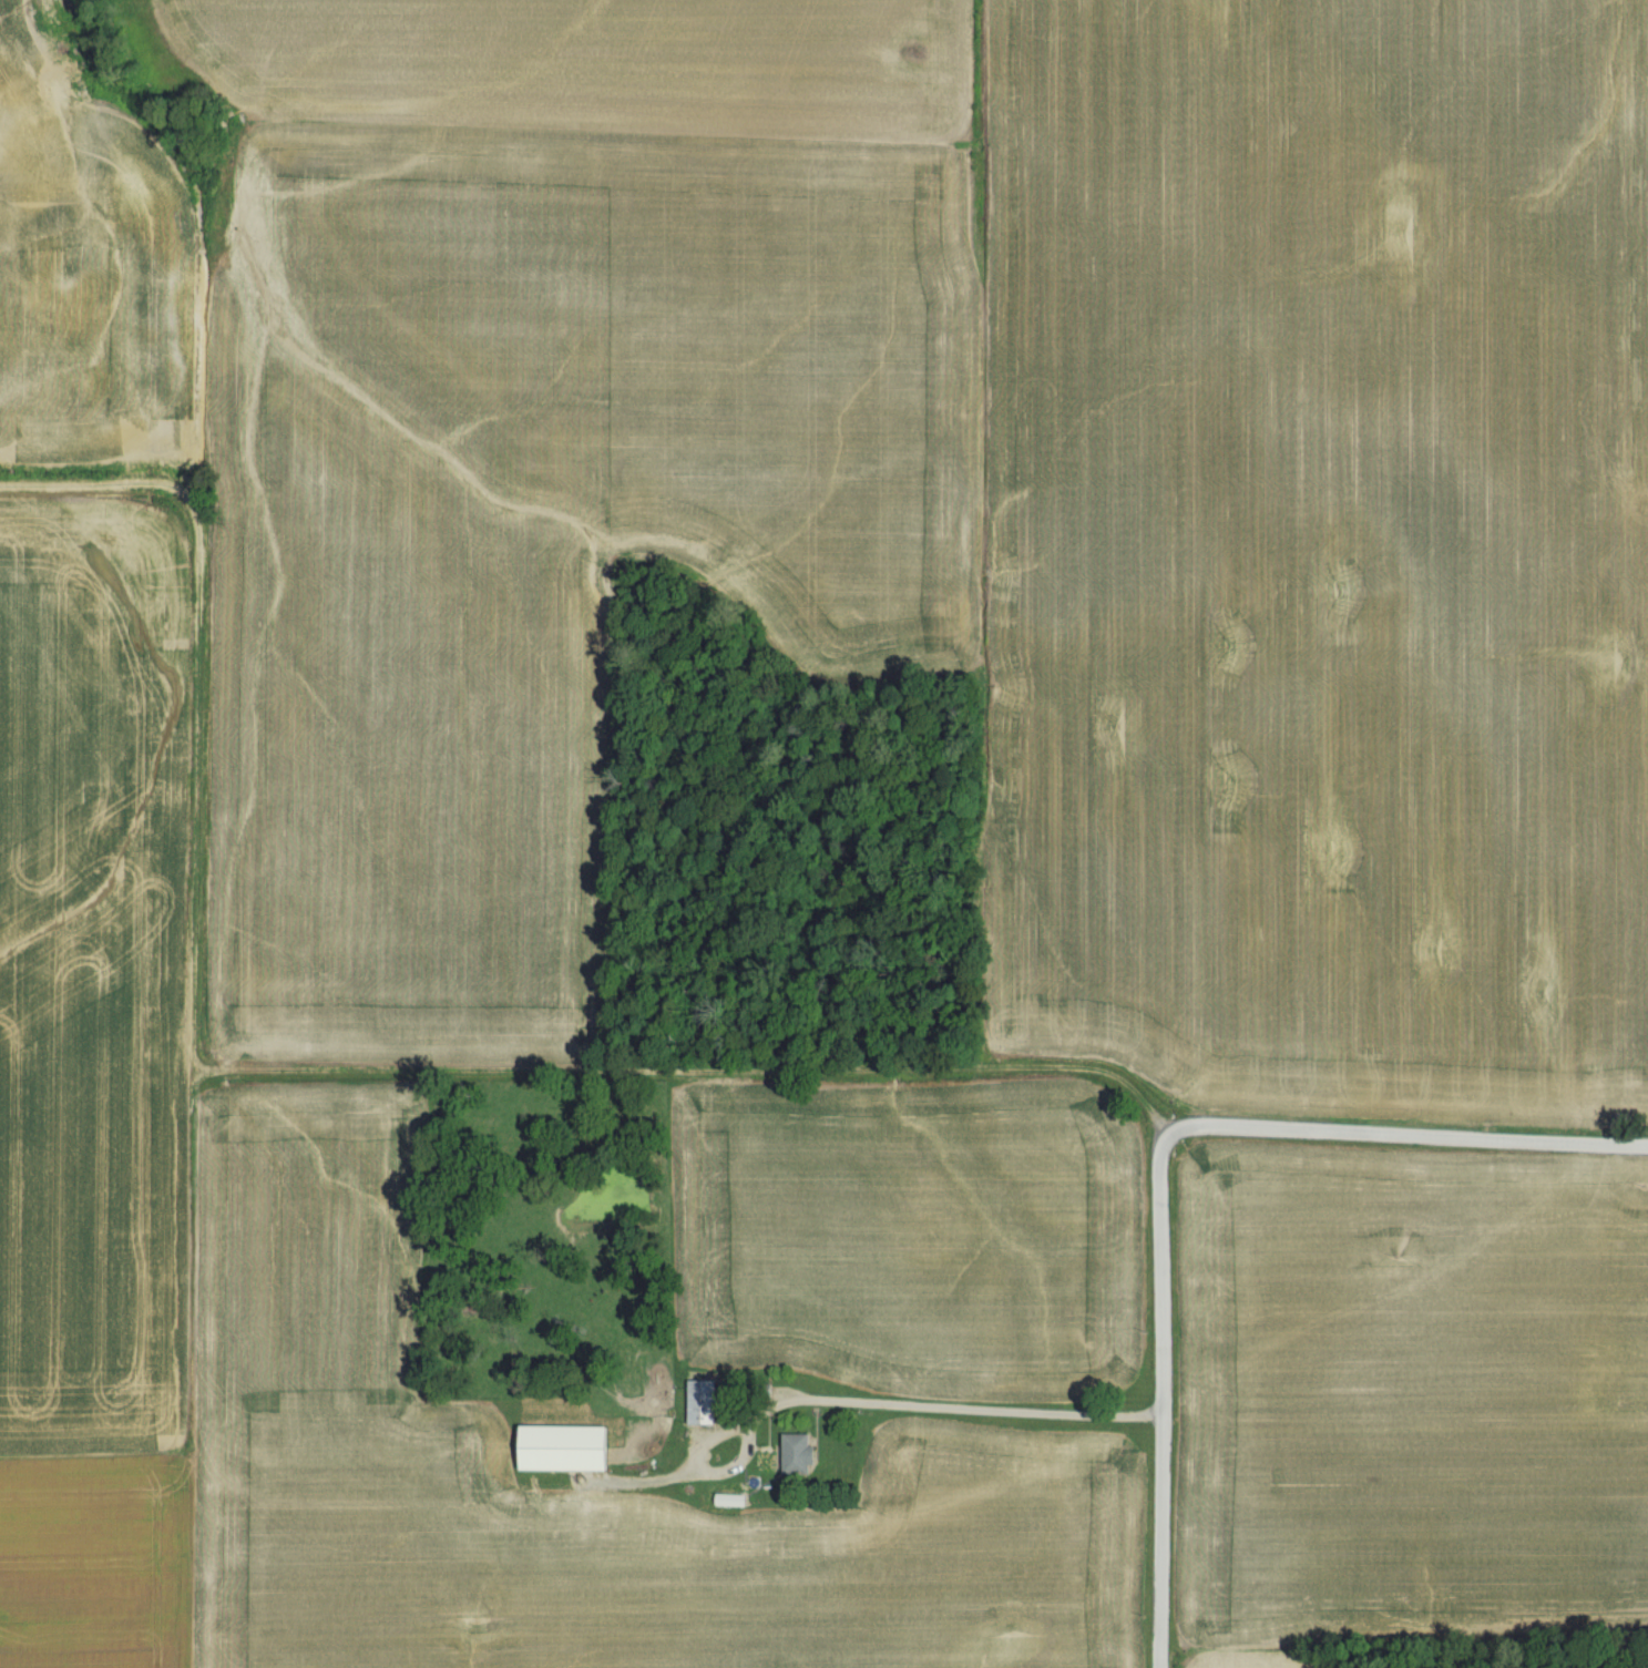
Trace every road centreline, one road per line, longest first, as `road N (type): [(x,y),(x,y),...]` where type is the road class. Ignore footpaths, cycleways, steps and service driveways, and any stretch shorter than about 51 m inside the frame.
road 1 (track): [(1168,1129),(1126,1073),(1092,1070),(226,1072),(192,1062),(185,1025),(191,520),(182,502),(156,489),(0,490)]
road 2 (track): [(981,1070),(966,620),(976,0)]
road 3 (residential): [(1156,1667),(1161,1147),(1168,1129)]
road 4 (residential): [(1168,1129),(1647,1146)]
road 5 (residential): [(1160,1415),(794,1402)]

